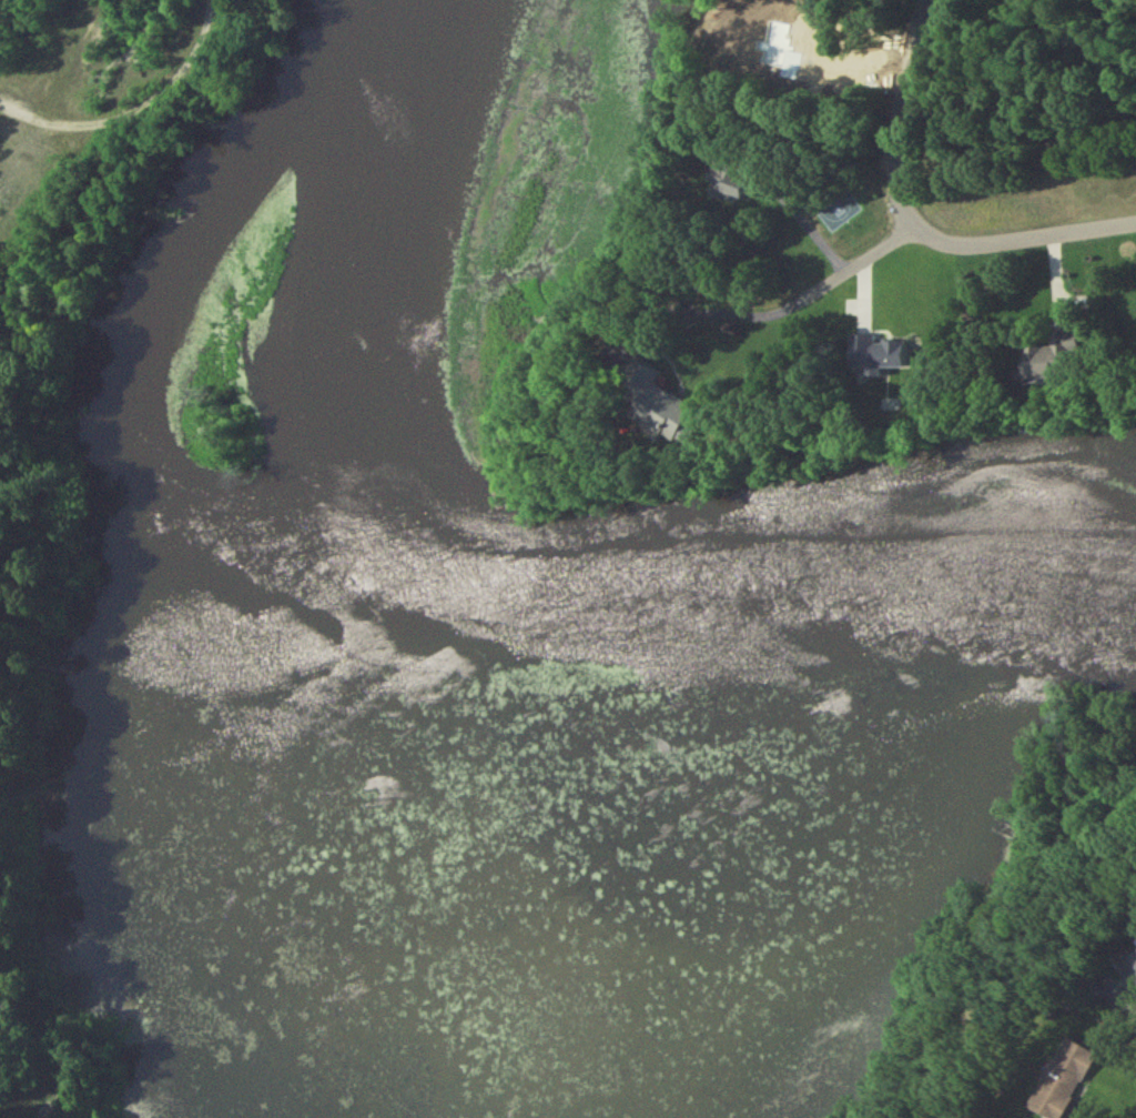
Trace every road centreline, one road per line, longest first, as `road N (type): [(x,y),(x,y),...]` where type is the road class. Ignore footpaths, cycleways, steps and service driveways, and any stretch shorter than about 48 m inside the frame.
road 1 (residential): [(931,0),(892,178),(903,213),(925,243),(958,253),(1135,226)]
road 2 (residential): [(916,233),(790,315),(748,323),(692,319)]

